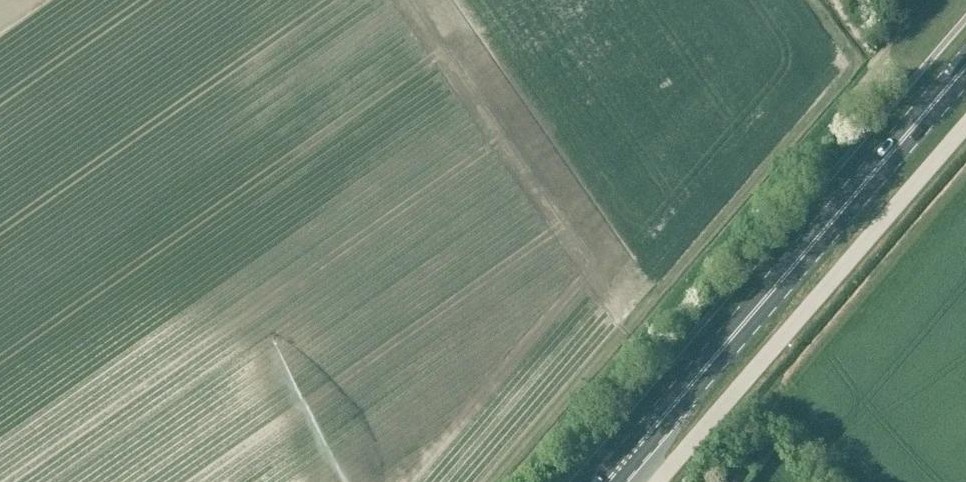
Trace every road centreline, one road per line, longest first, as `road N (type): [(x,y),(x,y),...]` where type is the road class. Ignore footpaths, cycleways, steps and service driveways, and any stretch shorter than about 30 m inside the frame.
road 1 (primary): [(609,481),(965,69)]
road 2 (unclassified): [(661,481),(965,126)]

